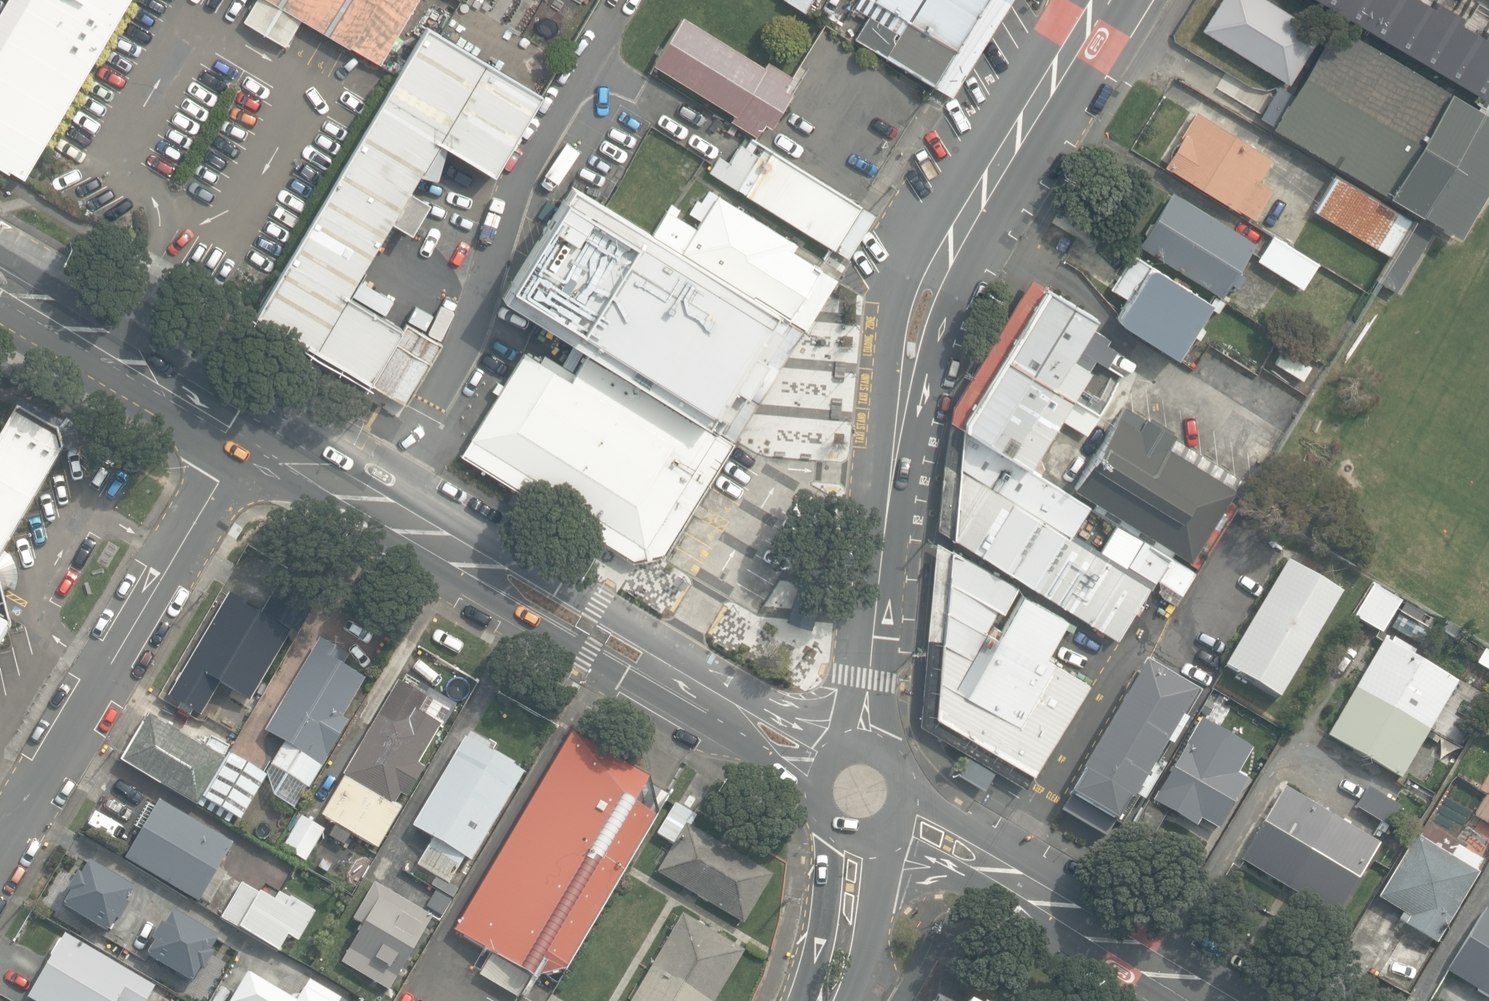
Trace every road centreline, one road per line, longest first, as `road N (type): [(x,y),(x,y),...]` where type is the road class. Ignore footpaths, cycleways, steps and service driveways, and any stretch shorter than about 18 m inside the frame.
road 1 (secondary): [(823,774),(253,427)]
road 2 (residential): [(253,427),(0,861)]
road 3 (tertiary): [(886,537),(874,475),(902,296),(978,191)]
road 4 (secondary): [(1221,1000),(903,819)]
road 5 (tertiary): [(978,191),(886,537)]
road 6 (secondary): [(253,427),(0,279)]
road 7 (tertiary): [(1103,0),(978,191)]
road 8 (tertiary): [(863,741),(886,537)]
road 9 (residential): [(824,1000),(849,904),(850,832)]

